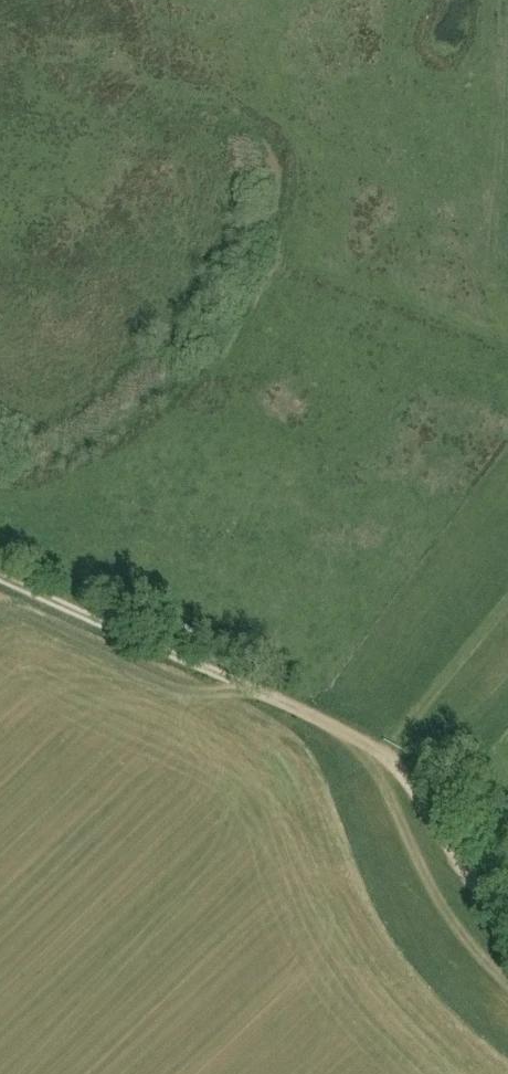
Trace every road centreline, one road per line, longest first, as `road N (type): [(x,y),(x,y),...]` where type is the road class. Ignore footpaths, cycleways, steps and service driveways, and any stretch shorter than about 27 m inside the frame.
road 1 (track): [(507,906),(402,742),(0,566)]

